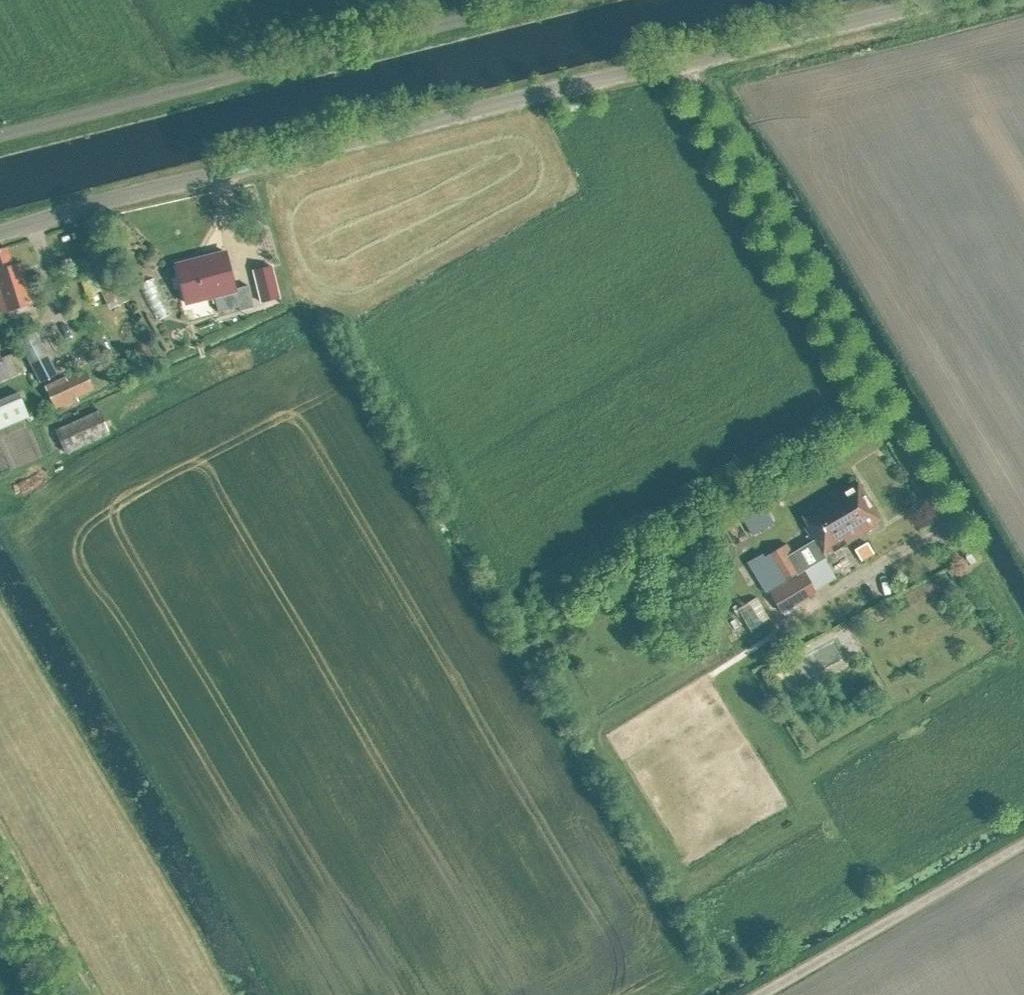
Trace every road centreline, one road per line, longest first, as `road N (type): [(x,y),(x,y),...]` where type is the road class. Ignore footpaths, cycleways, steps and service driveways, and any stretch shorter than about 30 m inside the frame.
road 1 (unclassified): [(0,233),(120,194),(931,0)]
road 2 (unclassified): [(0,131),(538,0)]
road 3 (track): [(762,994),(1023,843)]

